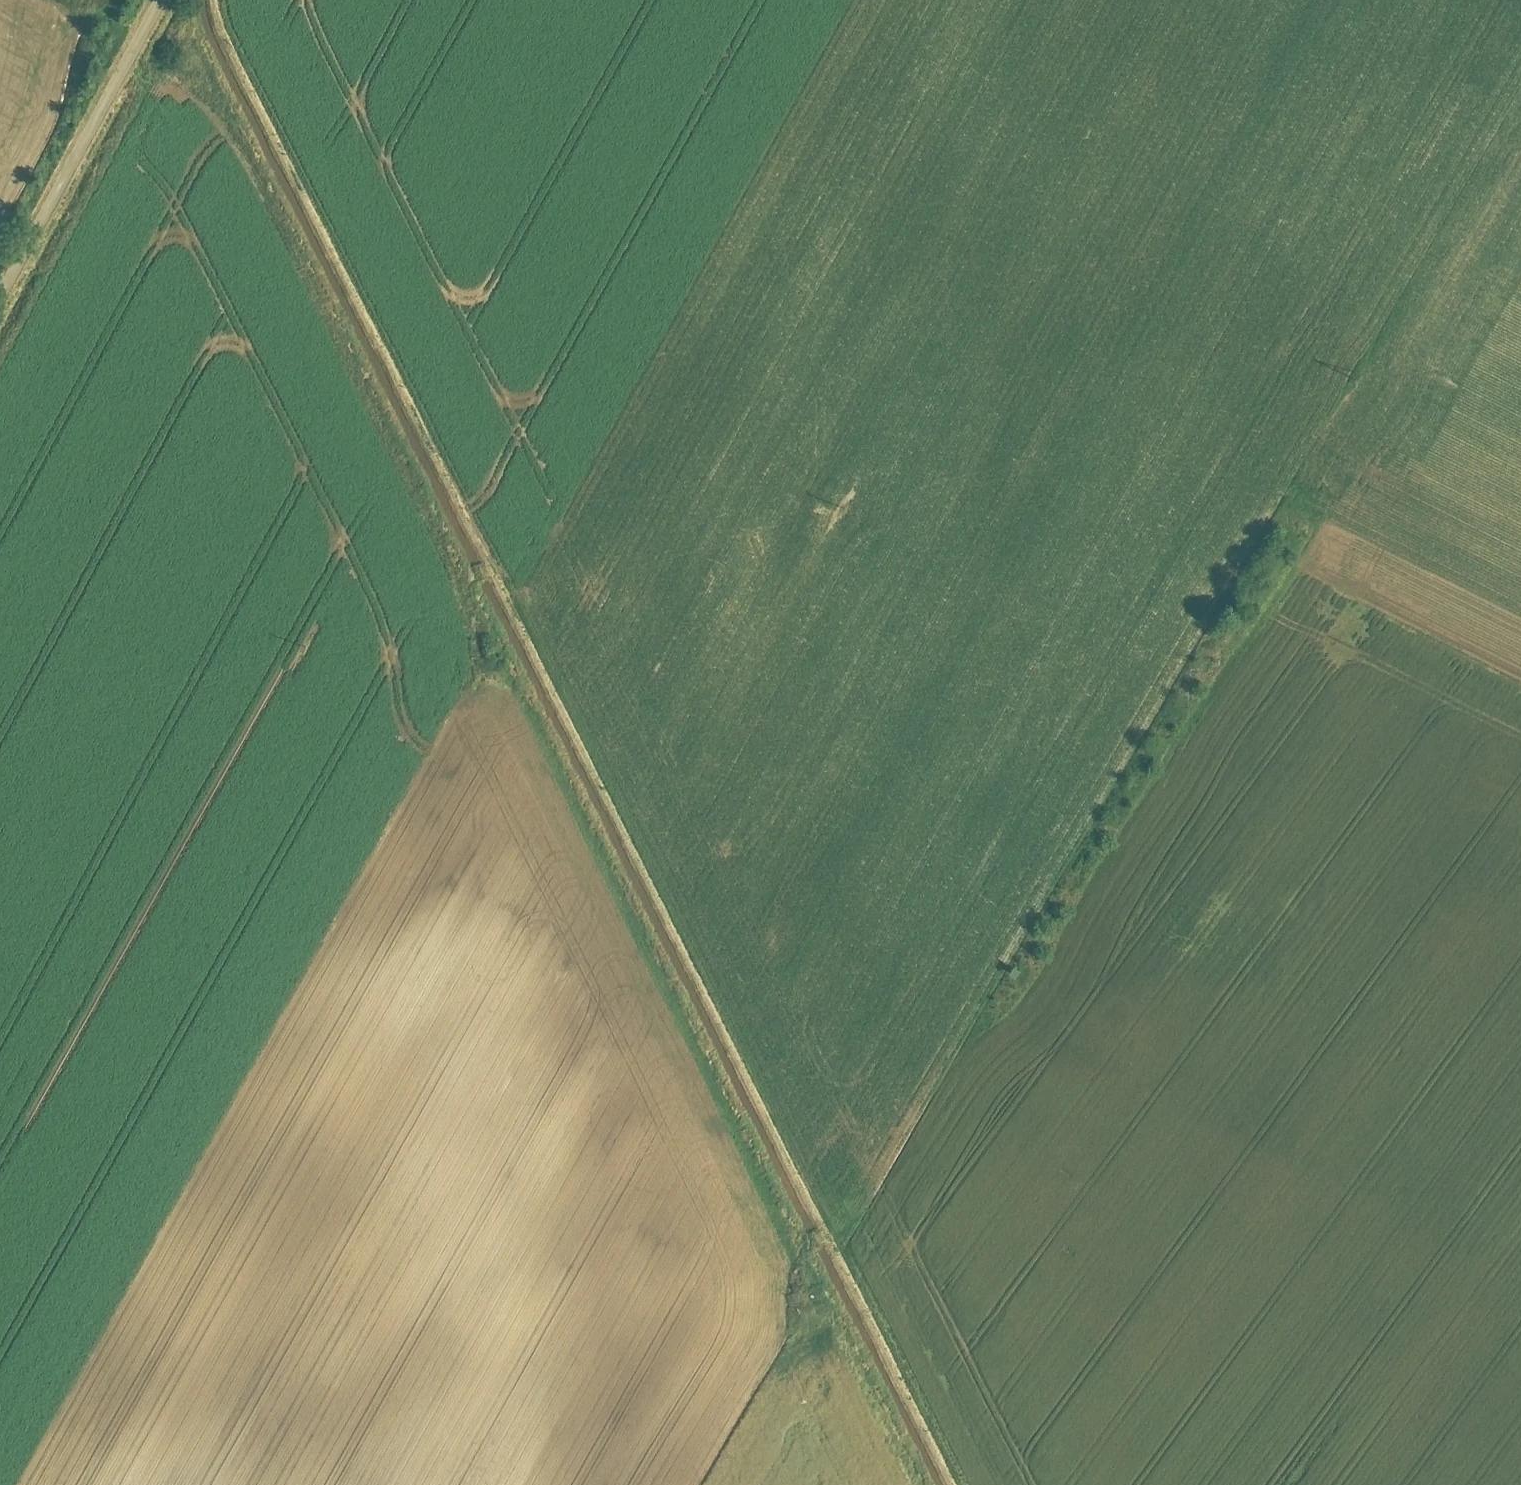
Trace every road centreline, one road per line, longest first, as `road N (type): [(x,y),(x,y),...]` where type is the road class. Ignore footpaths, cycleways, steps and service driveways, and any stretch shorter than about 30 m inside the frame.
road 1 (unclassified): [(159,0),(0,297)]

